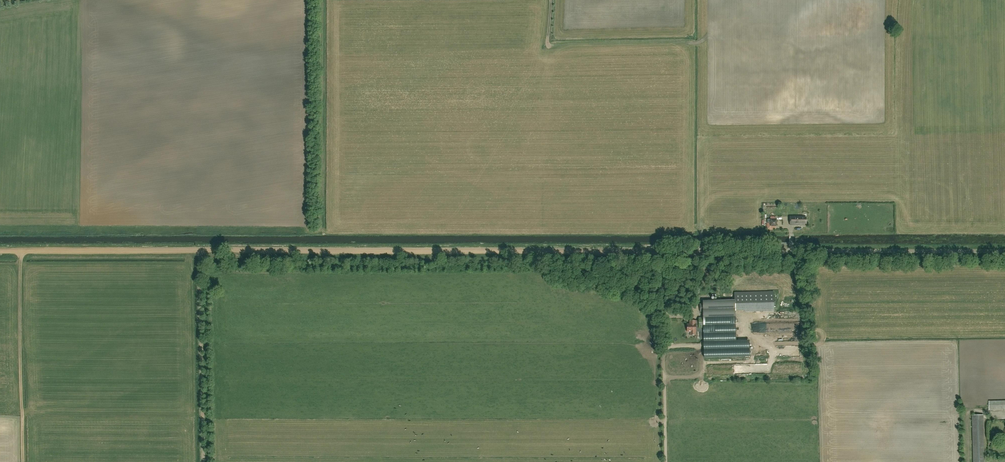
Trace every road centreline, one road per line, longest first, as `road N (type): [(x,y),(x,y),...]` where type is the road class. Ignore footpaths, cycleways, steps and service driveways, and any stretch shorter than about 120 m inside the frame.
road 1 (track): [(661,253),(0,250)]
road 2 (unclassified): [(663,349),(661,253),(1004,251)]
road 3 (track): [(22,250),(24,461)]

